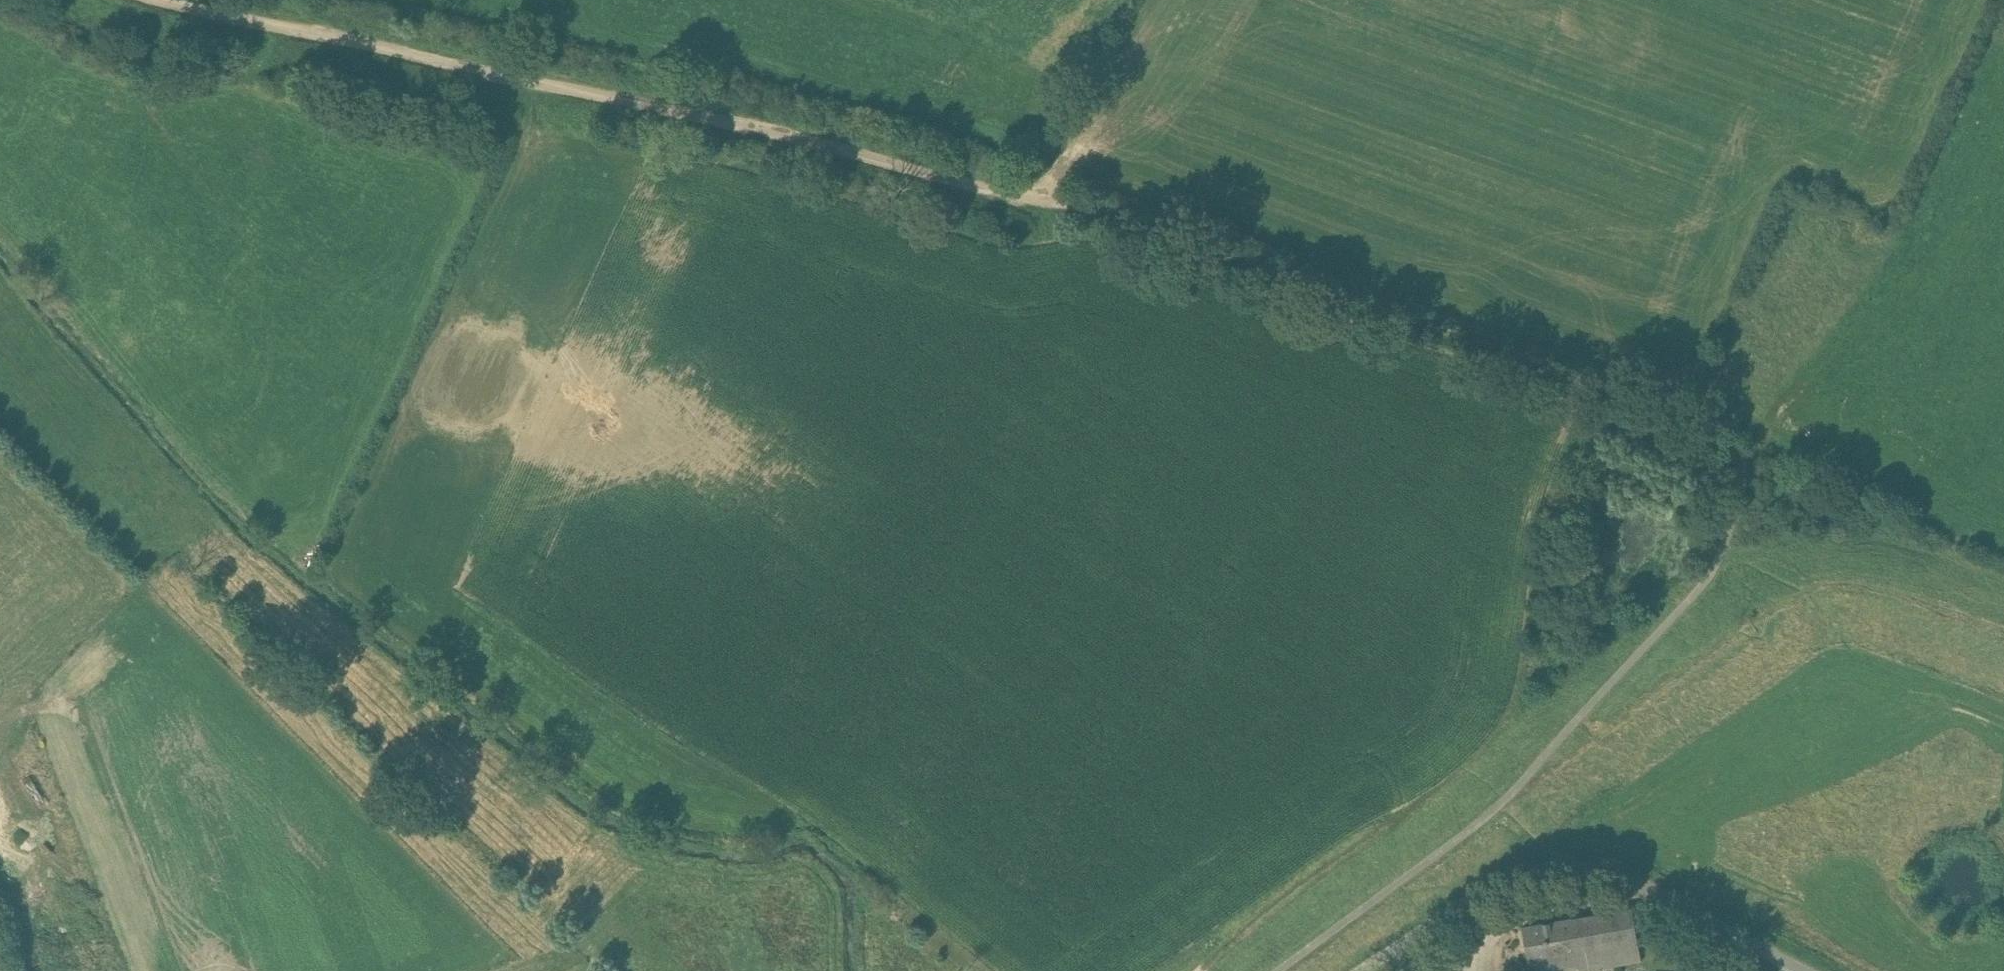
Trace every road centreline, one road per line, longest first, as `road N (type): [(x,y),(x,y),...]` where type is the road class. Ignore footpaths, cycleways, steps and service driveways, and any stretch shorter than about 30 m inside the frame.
road 1 (track): [(1208,248),(1122,215),(171,0)]
road 2 (track): [(1208,248),(1581,380),(1738,452)]
road 3 (unclassified): [(1805,970),(1637,883),(1566,870),(1496,885),(1365,970)]

